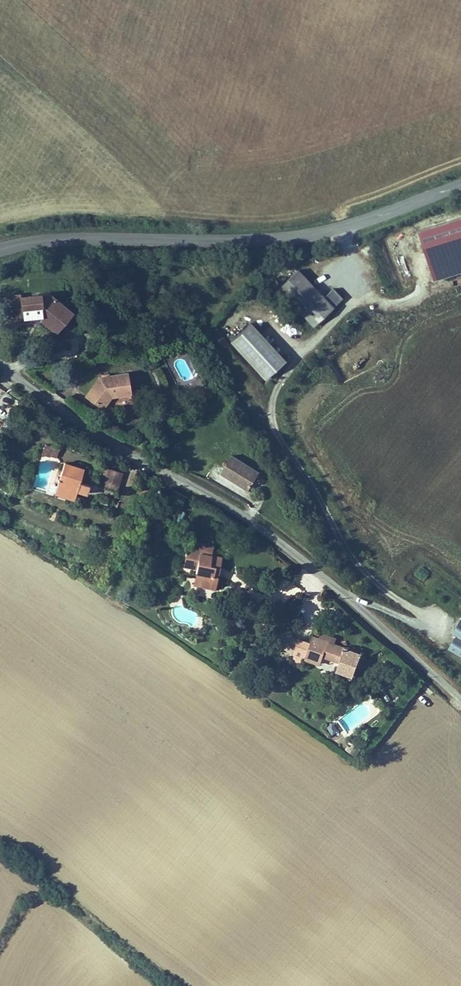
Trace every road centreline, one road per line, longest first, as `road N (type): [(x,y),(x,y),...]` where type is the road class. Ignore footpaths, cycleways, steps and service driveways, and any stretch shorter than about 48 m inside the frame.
road 1 (unclassified): [(460,698),(320,572),(225,502),(80,421),(0,364)]
road 2 (tertiary): [(460,186),(351,225),(273,240),(45,240),(0,252)]

